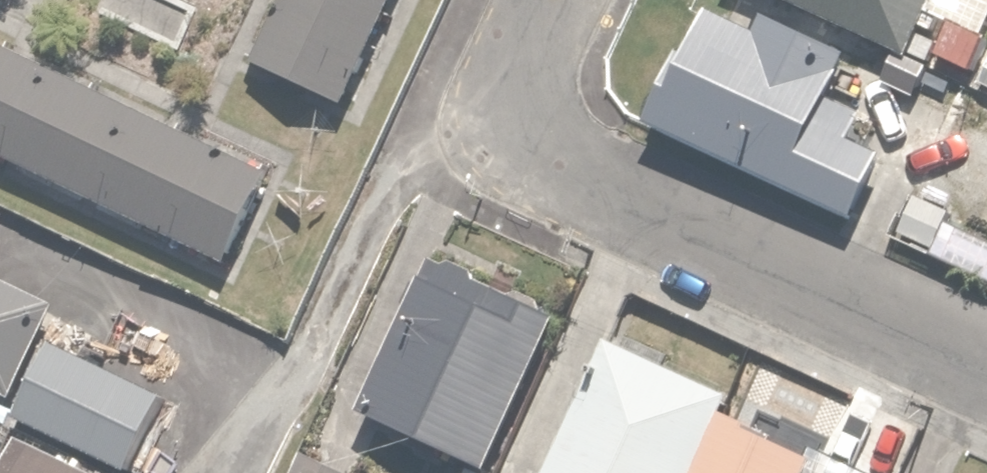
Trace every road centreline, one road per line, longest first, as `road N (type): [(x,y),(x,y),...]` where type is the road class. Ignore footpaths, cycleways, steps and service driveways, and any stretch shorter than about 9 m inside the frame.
road 1 (residential): [(552,0),(519,89),(536,146),(564,172),(986,373)]

